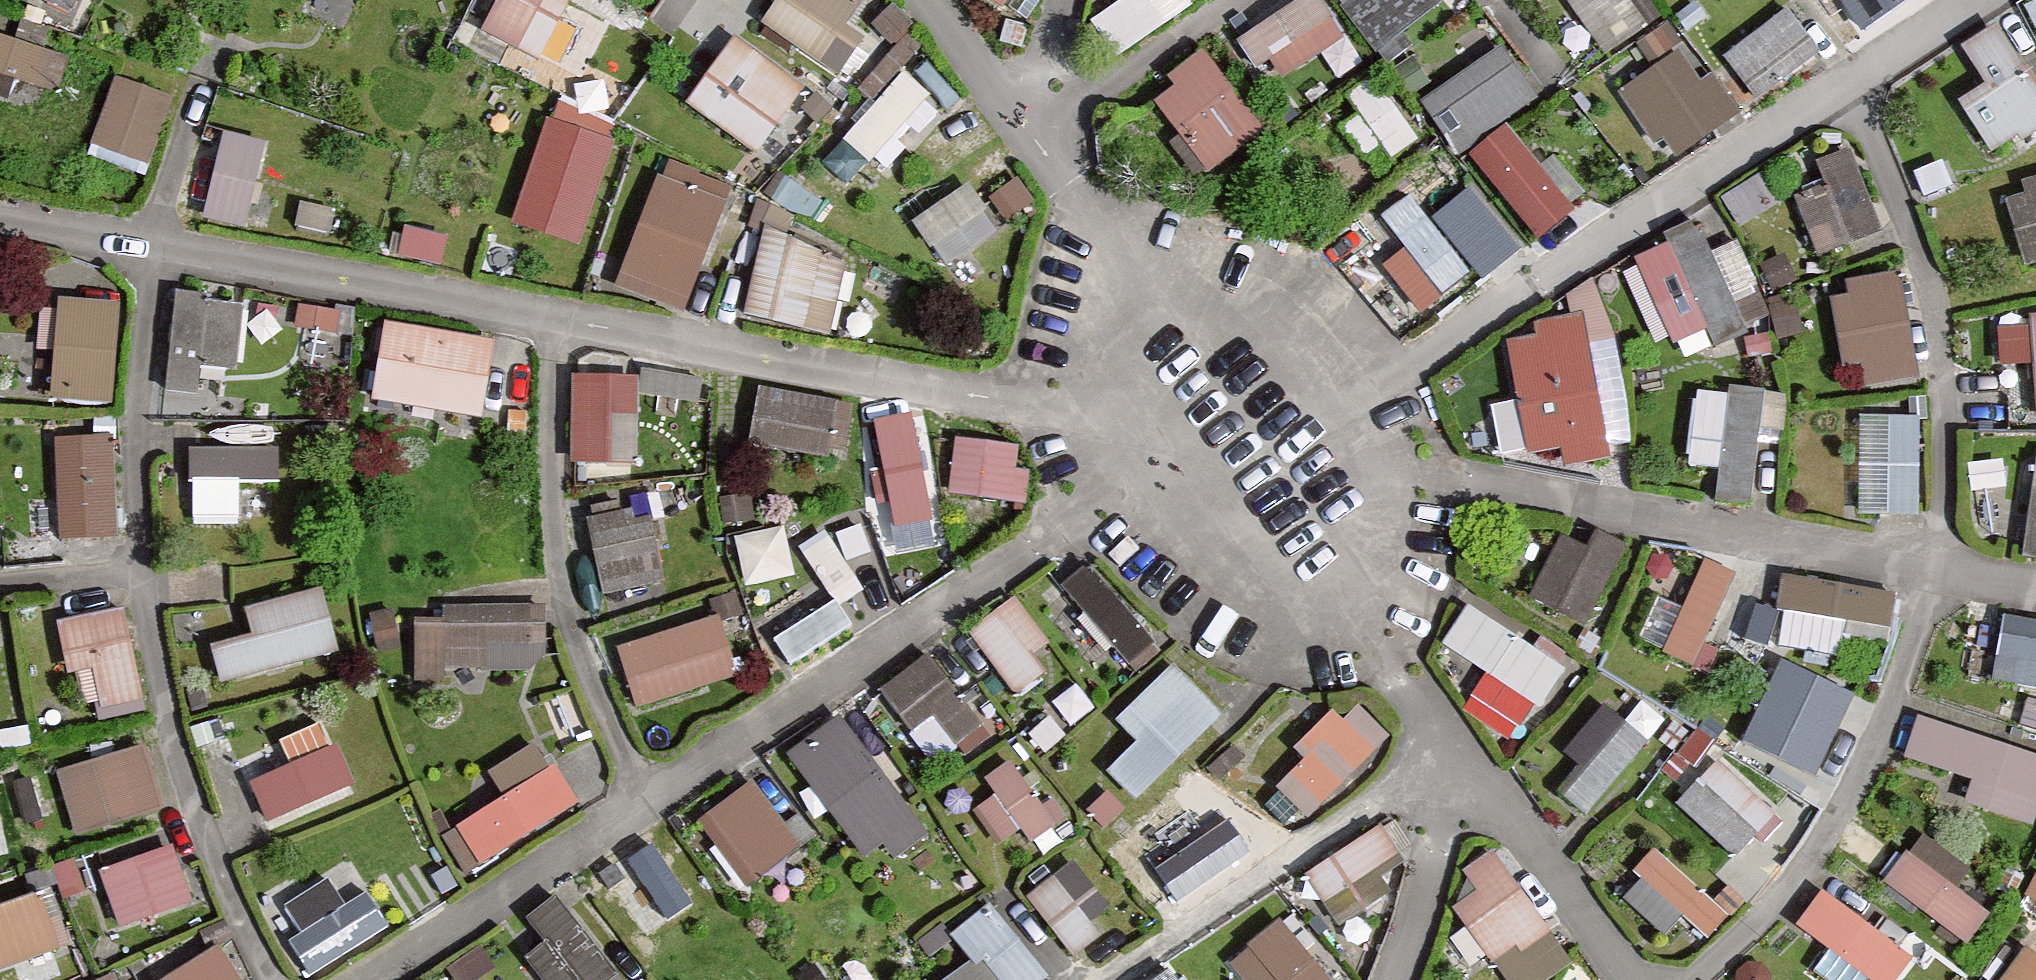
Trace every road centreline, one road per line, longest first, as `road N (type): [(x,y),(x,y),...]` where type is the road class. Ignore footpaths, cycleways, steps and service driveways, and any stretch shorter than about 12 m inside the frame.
road 1 (residential): [(1242,437),(150,245)]
road 2 (residential): [(369,979),(1079,540)]
road 3 (residential): [(272,979),(176,746),(141,559),(135,436),(150,245)]
road 4 (residential): [(1406,363),(1844,87)]
road 5 (residential): [(1446,475),(1940,570)]
road 6 (residential): [(1844,87),(1931,284),(1946,419),(1940,570)]
road 7 (residential): [(1940,570),(1896,697),(1813,868),(1699,979)]
road 8 (residential): [(1108,979),(1456,749)]
road 9 (residential): [(1029,135),(1242,437)]
road 10 (residential): [(1628,979),(1456,749)]
road 11 (residential): [(1242,437),(1397,669)]
road 12 (residential): [(1231,0),(1029,135)]
road 13 (residential): [(1456,749),(1419,928),(1393,979)]
road 14 (residential): [(1446,475),(1242,437)]
road 15 (residential): [(1242,437),(1079,540)]
road 16 (residential): [(1406,363),(1242,437)]
road 17 (residential): [(933,0),(1029,135)]
road 18 (residential): [(1844,87),(1976,0)]
road 19 (residential): [(150,245),(0,217)]
road 20 (residential): [(1029,135),(1063,0)]

